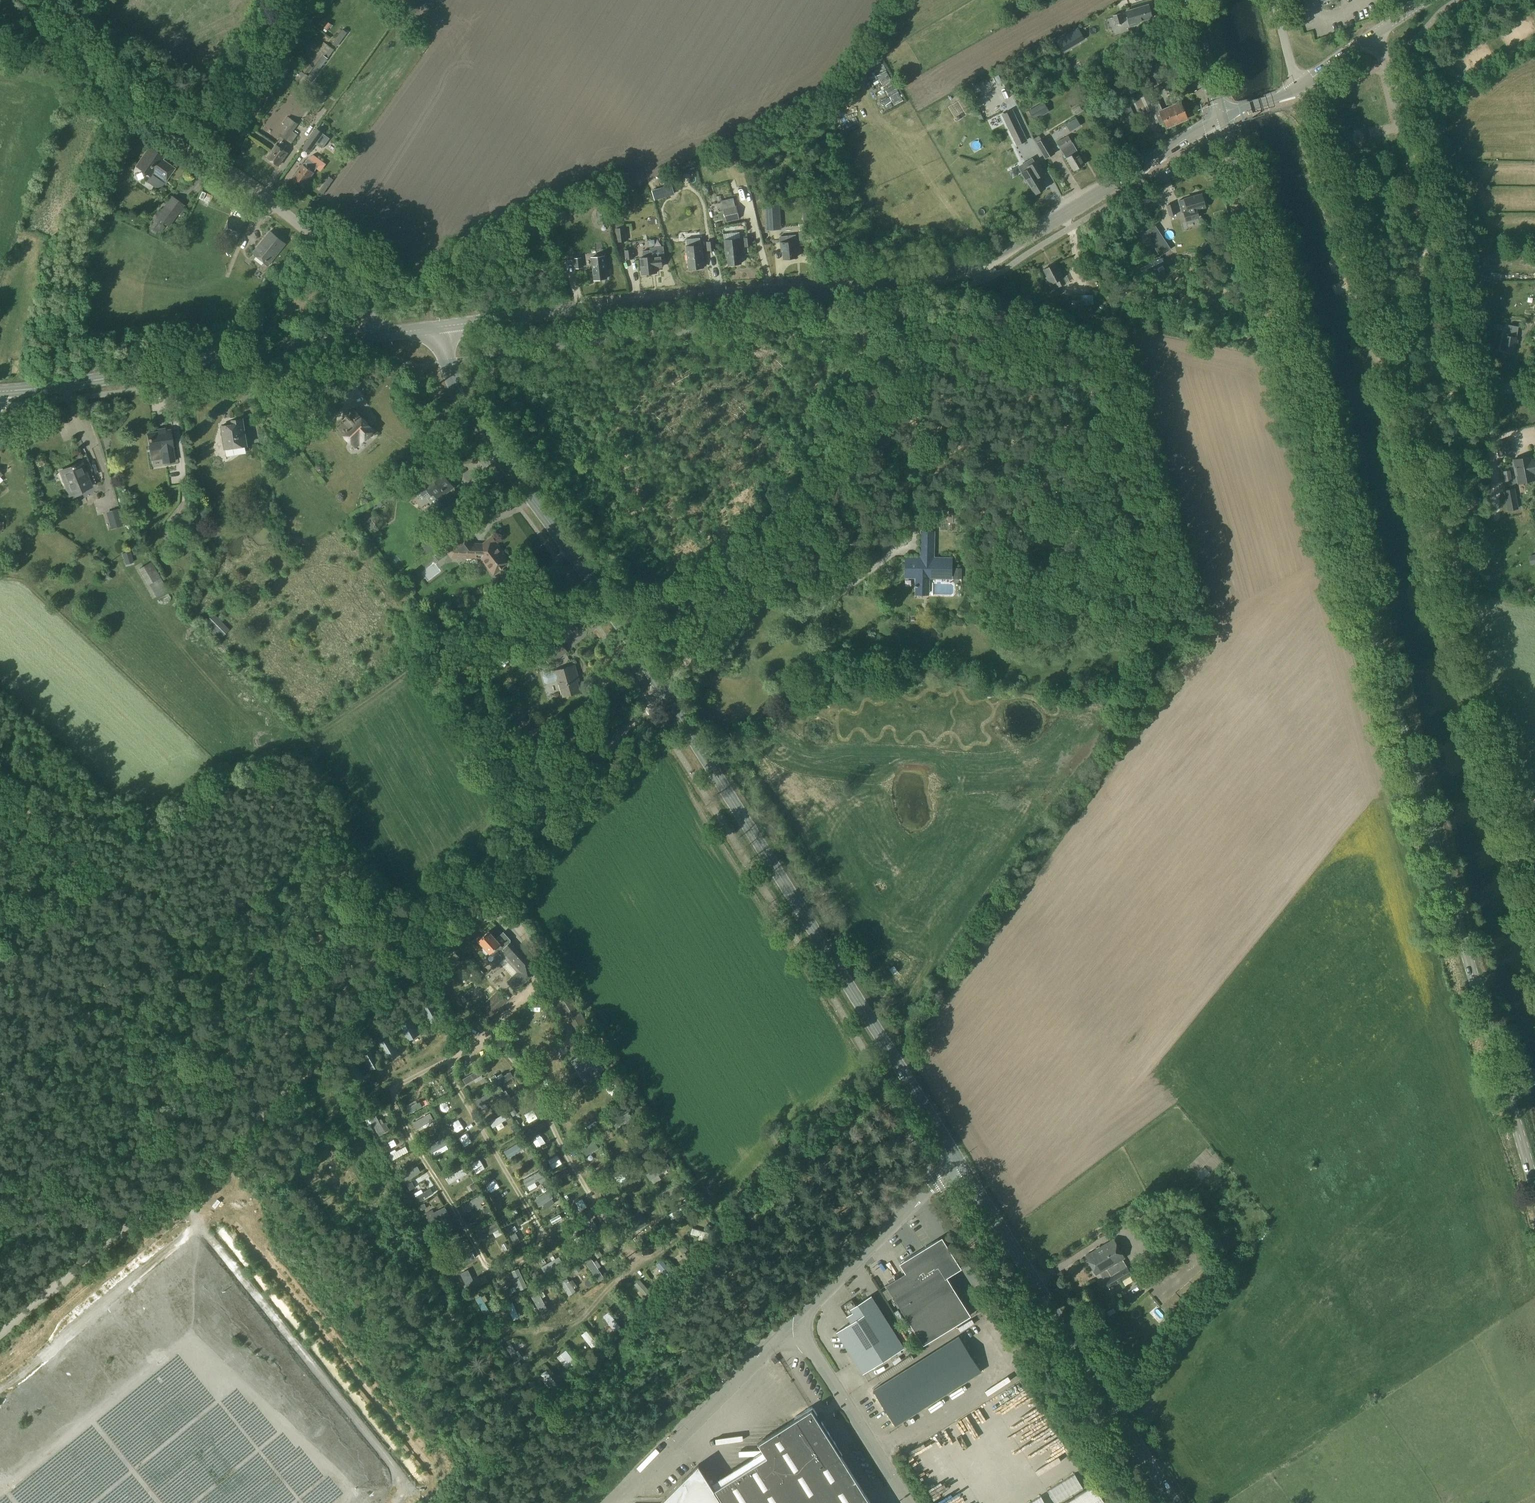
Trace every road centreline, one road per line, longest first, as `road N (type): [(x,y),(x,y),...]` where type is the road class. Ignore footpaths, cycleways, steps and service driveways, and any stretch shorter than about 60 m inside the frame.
road 1 (secondary): [(1534,1192),(1222,116)]
road 2 (unclassified): [(0,1329),(283,1093),(660,691)]
road 3 (unclassified): [(1534,918),(1415,502),(1429,469),(1414,393),(1443,364)]
road 4 (secondary): [(959,1162),(660,691)]
road 5 (unclassified): [(377,336),(356,282),(301,227),(69,67),(0,47)]
road 6 (tertiary): [(438,327),(899,281)]
road 7 (track): [(660,691),(904,346),(904,316)]
road 8 (secondary): [(660,691),(470,419),(438,327)]
road 9 (secondary): [(1172,1502),(959,1162)]
road 10 (secondary): [(0,393),(377,336)]
road 11 (tertiary): [(899,281),(958,268),(1026,237),(1222,116)]
road 12 (tertiary): [(1443,364),(1426,319),(1430,252),(1422,206),(1373,35)]
road 13 (unclassified): [(614,1502),(800,1313)]
road 14 (unclassified): [(914,1502),(800,1313)]
road 15 (unclassified): [(800,1313),(959,1162)]
road 16 (secondary): [(1222,116),(1188,0)]

